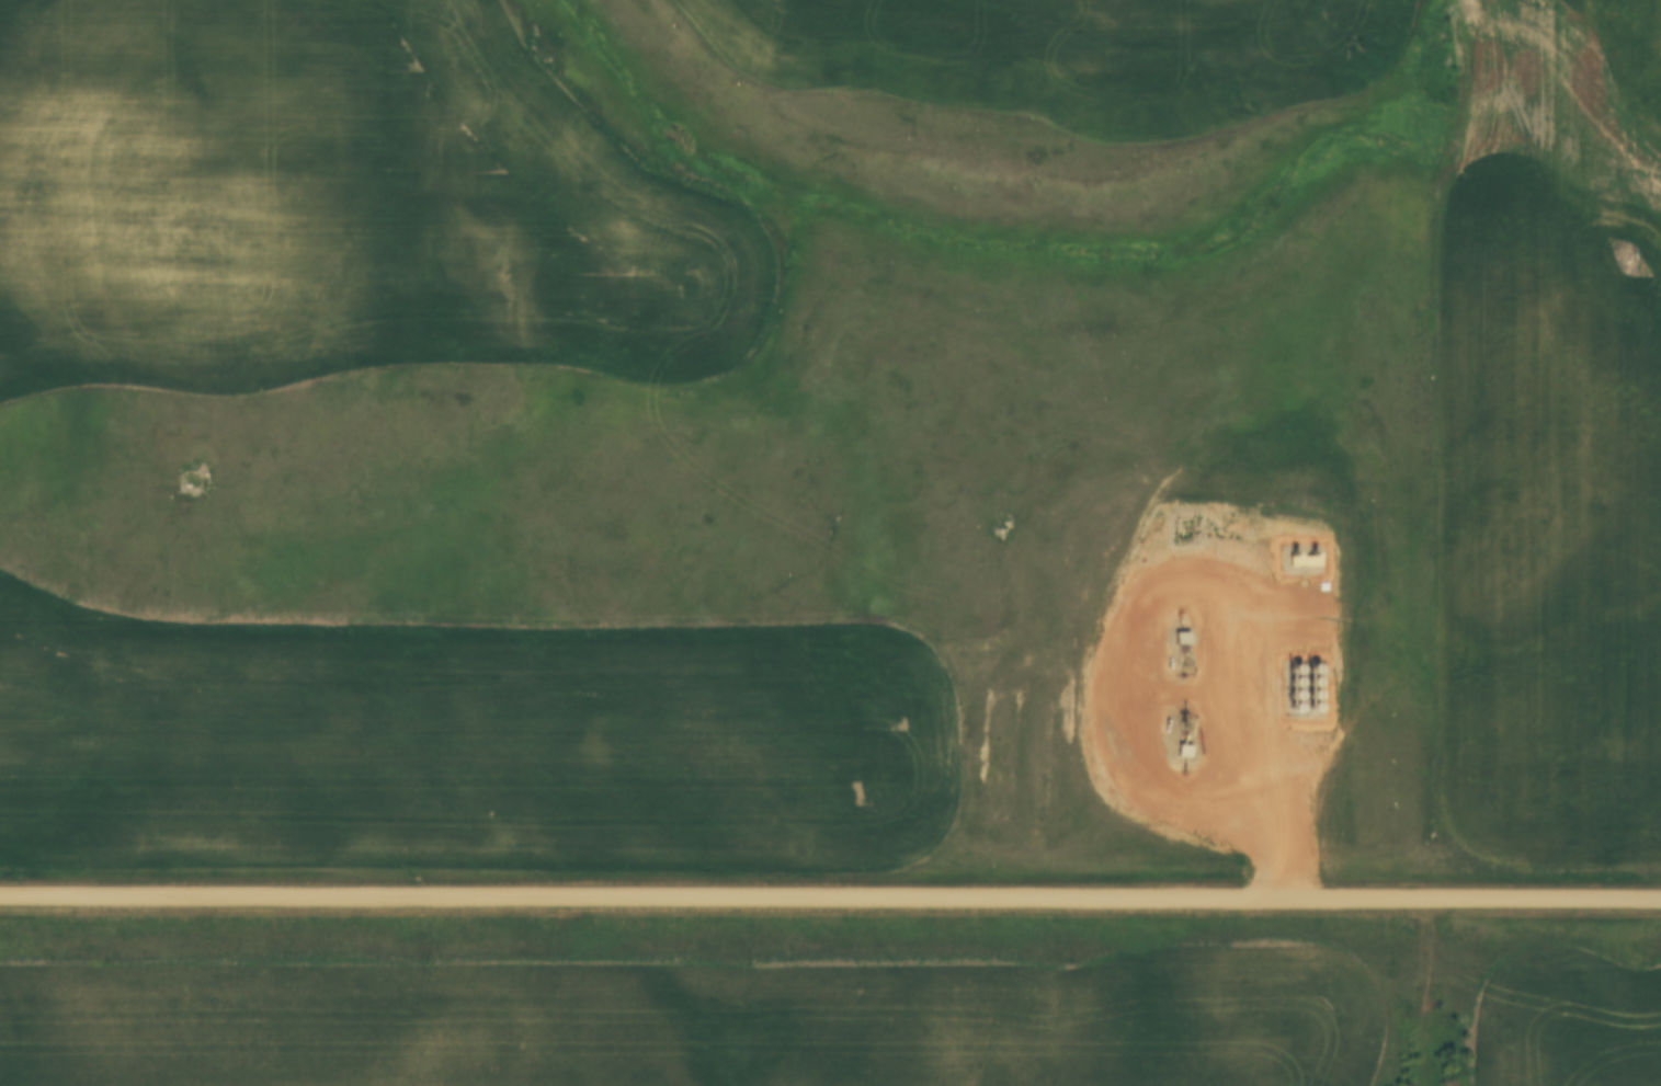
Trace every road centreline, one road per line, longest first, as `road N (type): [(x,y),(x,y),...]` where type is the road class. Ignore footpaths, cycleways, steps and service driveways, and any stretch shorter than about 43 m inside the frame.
road 1 (residential): [(0,894),(1660,896)]
road 2 (track): [(1420,895),(1411,960),(1372,999),(1348,1085)]

